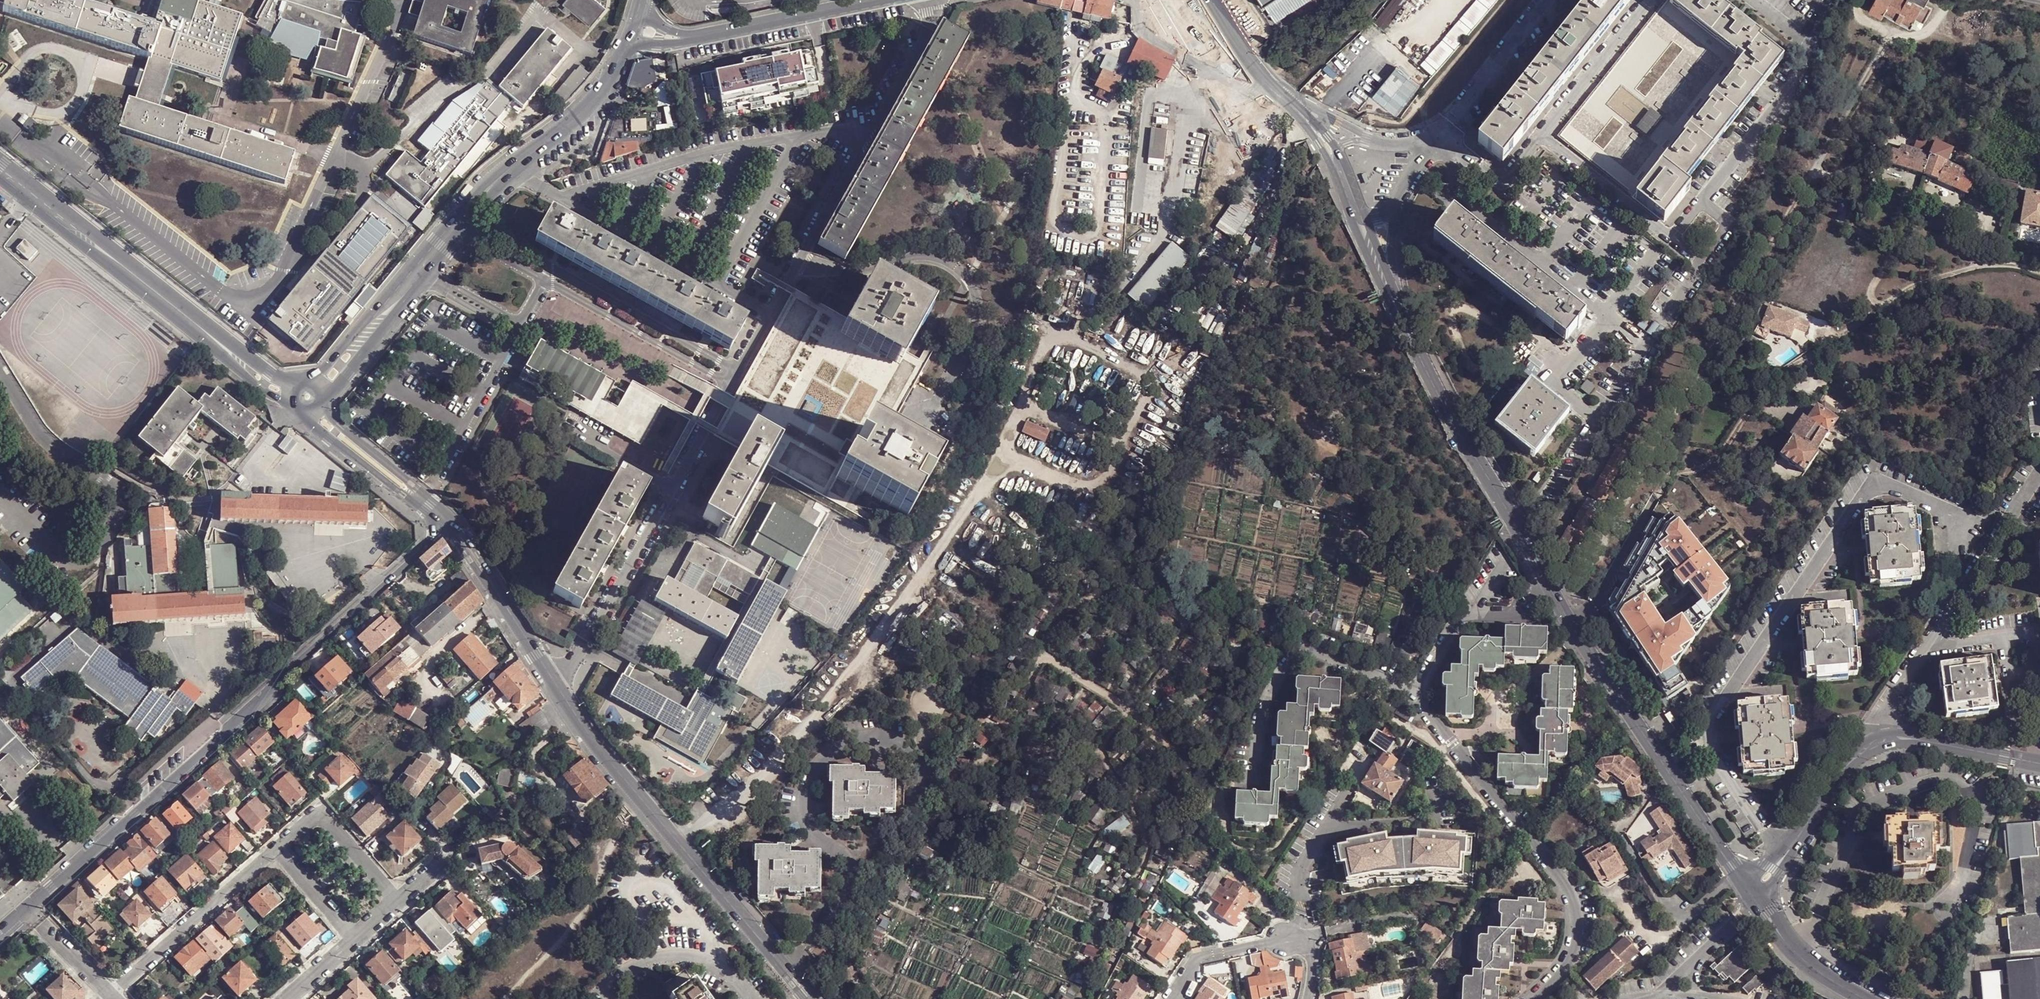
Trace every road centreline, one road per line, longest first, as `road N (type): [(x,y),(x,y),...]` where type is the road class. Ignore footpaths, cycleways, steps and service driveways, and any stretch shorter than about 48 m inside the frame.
road 1 (tertiary): [(1177,0),(1242,107),(1264,121),(1308,121),(1336,149),(1431,382),(1549,590),(1753,892)]
road 2 (primary): [(1427,0),(1396,44),(1008,998)]
road 3 (residential): [(453,525),(0,933)]
road 4 (residential): [(810,998),(594,740),(453,525)]
road 5 (residential): [(1753,892),(1865,751),(1910,739),(2039,763)]
road 6 (residential): [(634,29),(602,89),(484,194),(402,292)]
road 7 (residential): [(634,29),(685,39),(877,0)]
road 8 (residential): [(1309,998),(1312,935),(1194,958),(1169,998)]
road 9 (residential): [(127,270),(257,386),(294,406)]
road 10 (residential): [(298,382),(269,372),(127,270)]
road 11 (residential): [(127,270),(0,169)]
road 12 (tertiary): [(1753,892),(1807,963),(1863,998)]
road 13 (residential): [(301,410),(393,491),(417,497)]
road 14 (residential): [(321,400),(386,327),(402,292)]
road 15 (residential): [(417,497),(405,476),(319,405)]
road 16 (track): [(1503,0),(1422,107)]
road 17 (residential): [(402,292),(305,379)]

